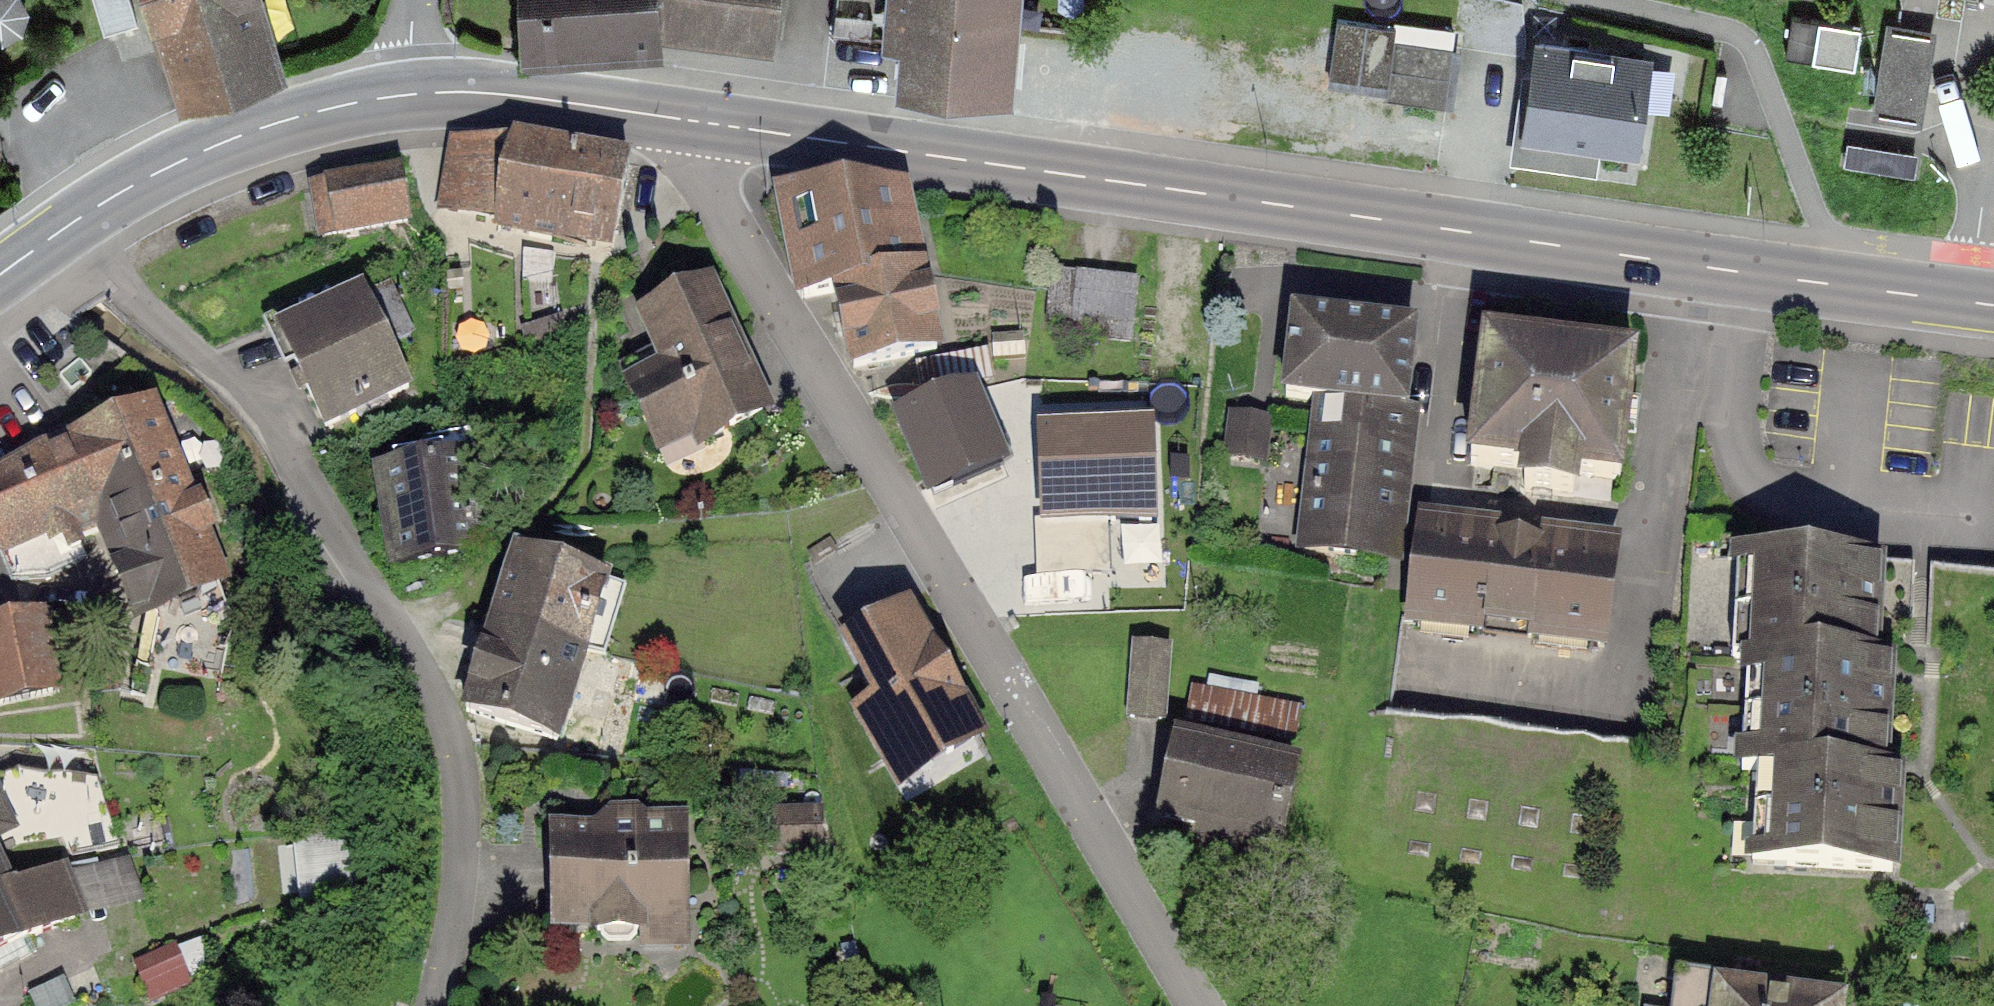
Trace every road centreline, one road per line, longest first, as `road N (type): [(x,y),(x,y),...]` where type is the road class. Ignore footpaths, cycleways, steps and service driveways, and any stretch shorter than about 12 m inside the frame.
road 1 (primary): [(710,123),(1993,305)]
road 2 (residential): [(710,123),(704,167),(713,196),(869,474),(1201,1005)]
road 3 (residential): [(77,220),(133,292),(265,422),(432,691),(463,791),(460,884),(435,1005)]
road 4 (primary): [(77,220),(232,138),(326,109),(415,93)]
road 5 (primary): [(415,93),(479,93),(710,123)]

